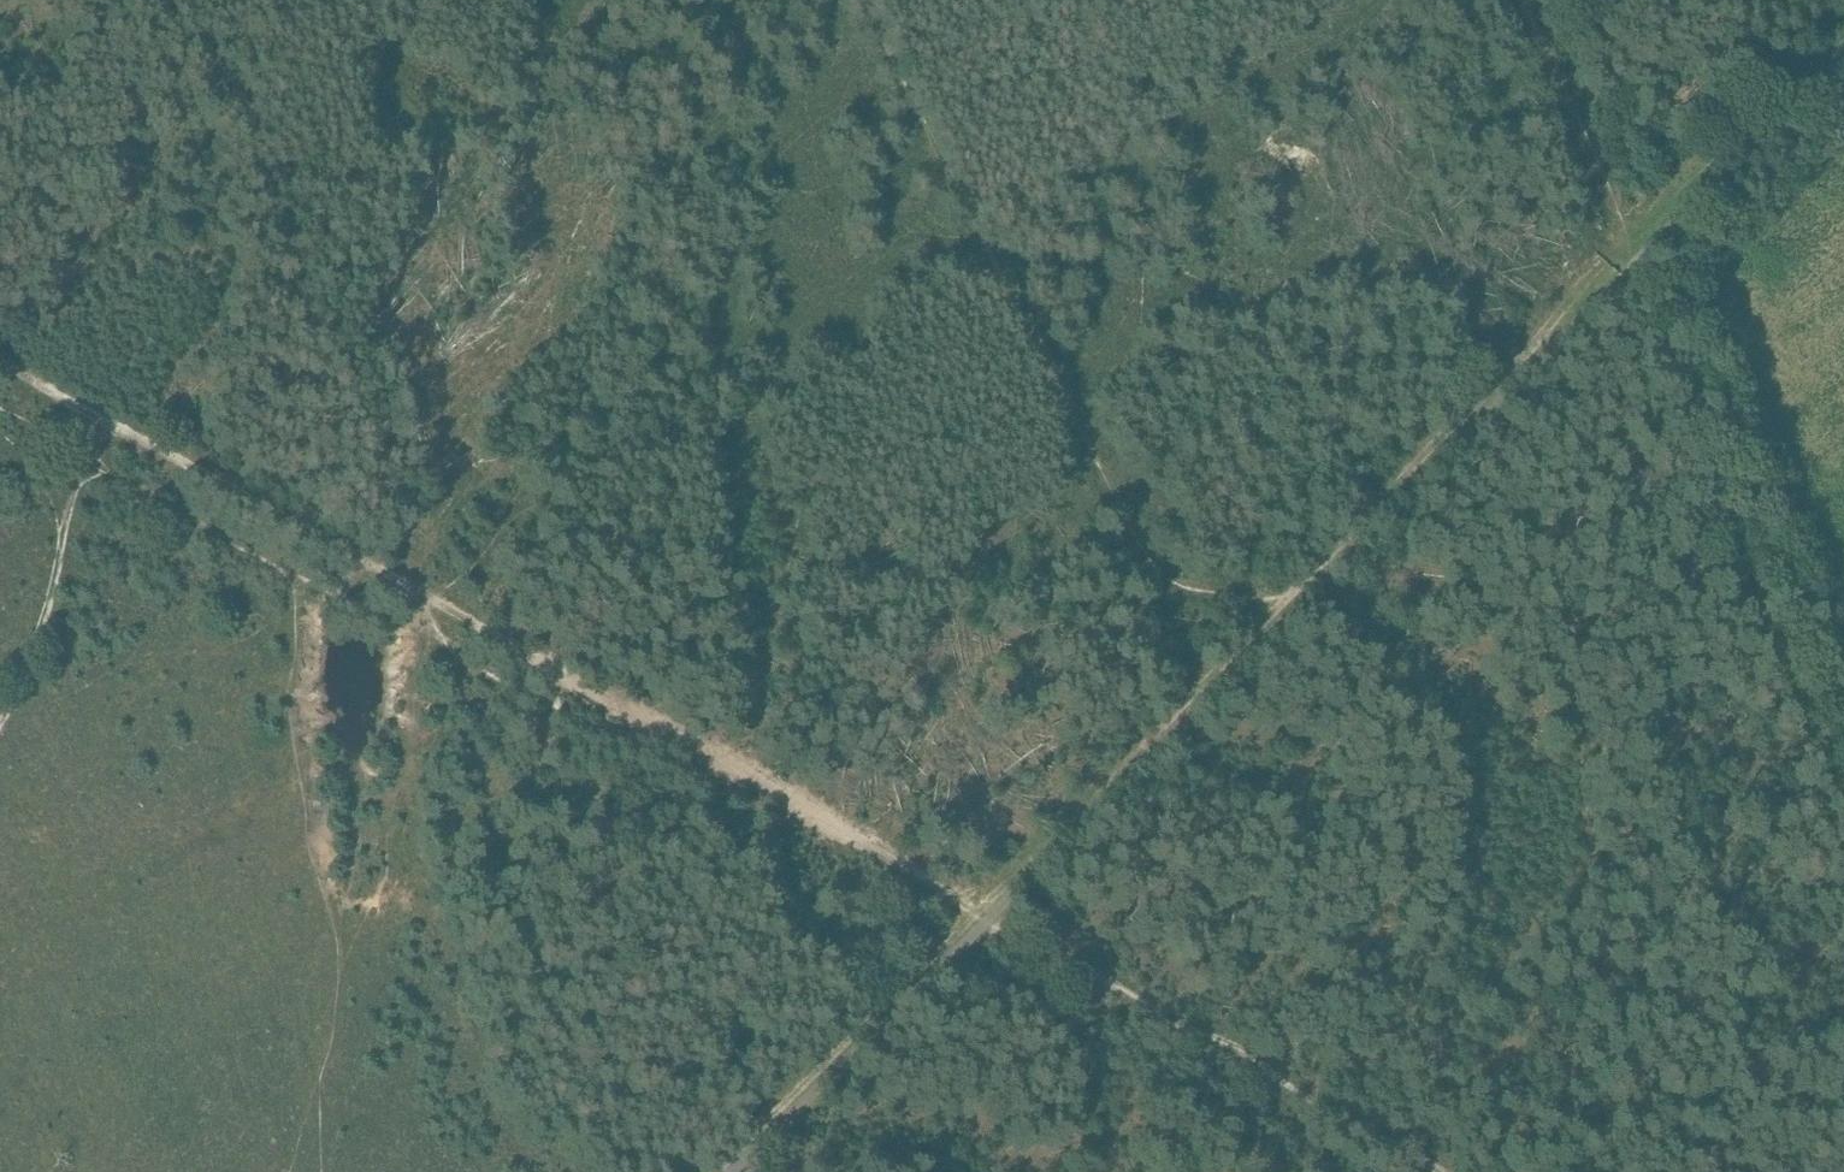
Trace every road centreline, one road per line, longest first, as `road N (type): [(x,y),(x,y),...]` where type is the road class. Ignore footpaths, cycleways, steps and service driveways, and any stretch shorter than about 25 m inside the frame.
road 1 (track): [(99,422),(516,646),(985,918)]
road 2 (track): [(985,918),(1444,1171)]

